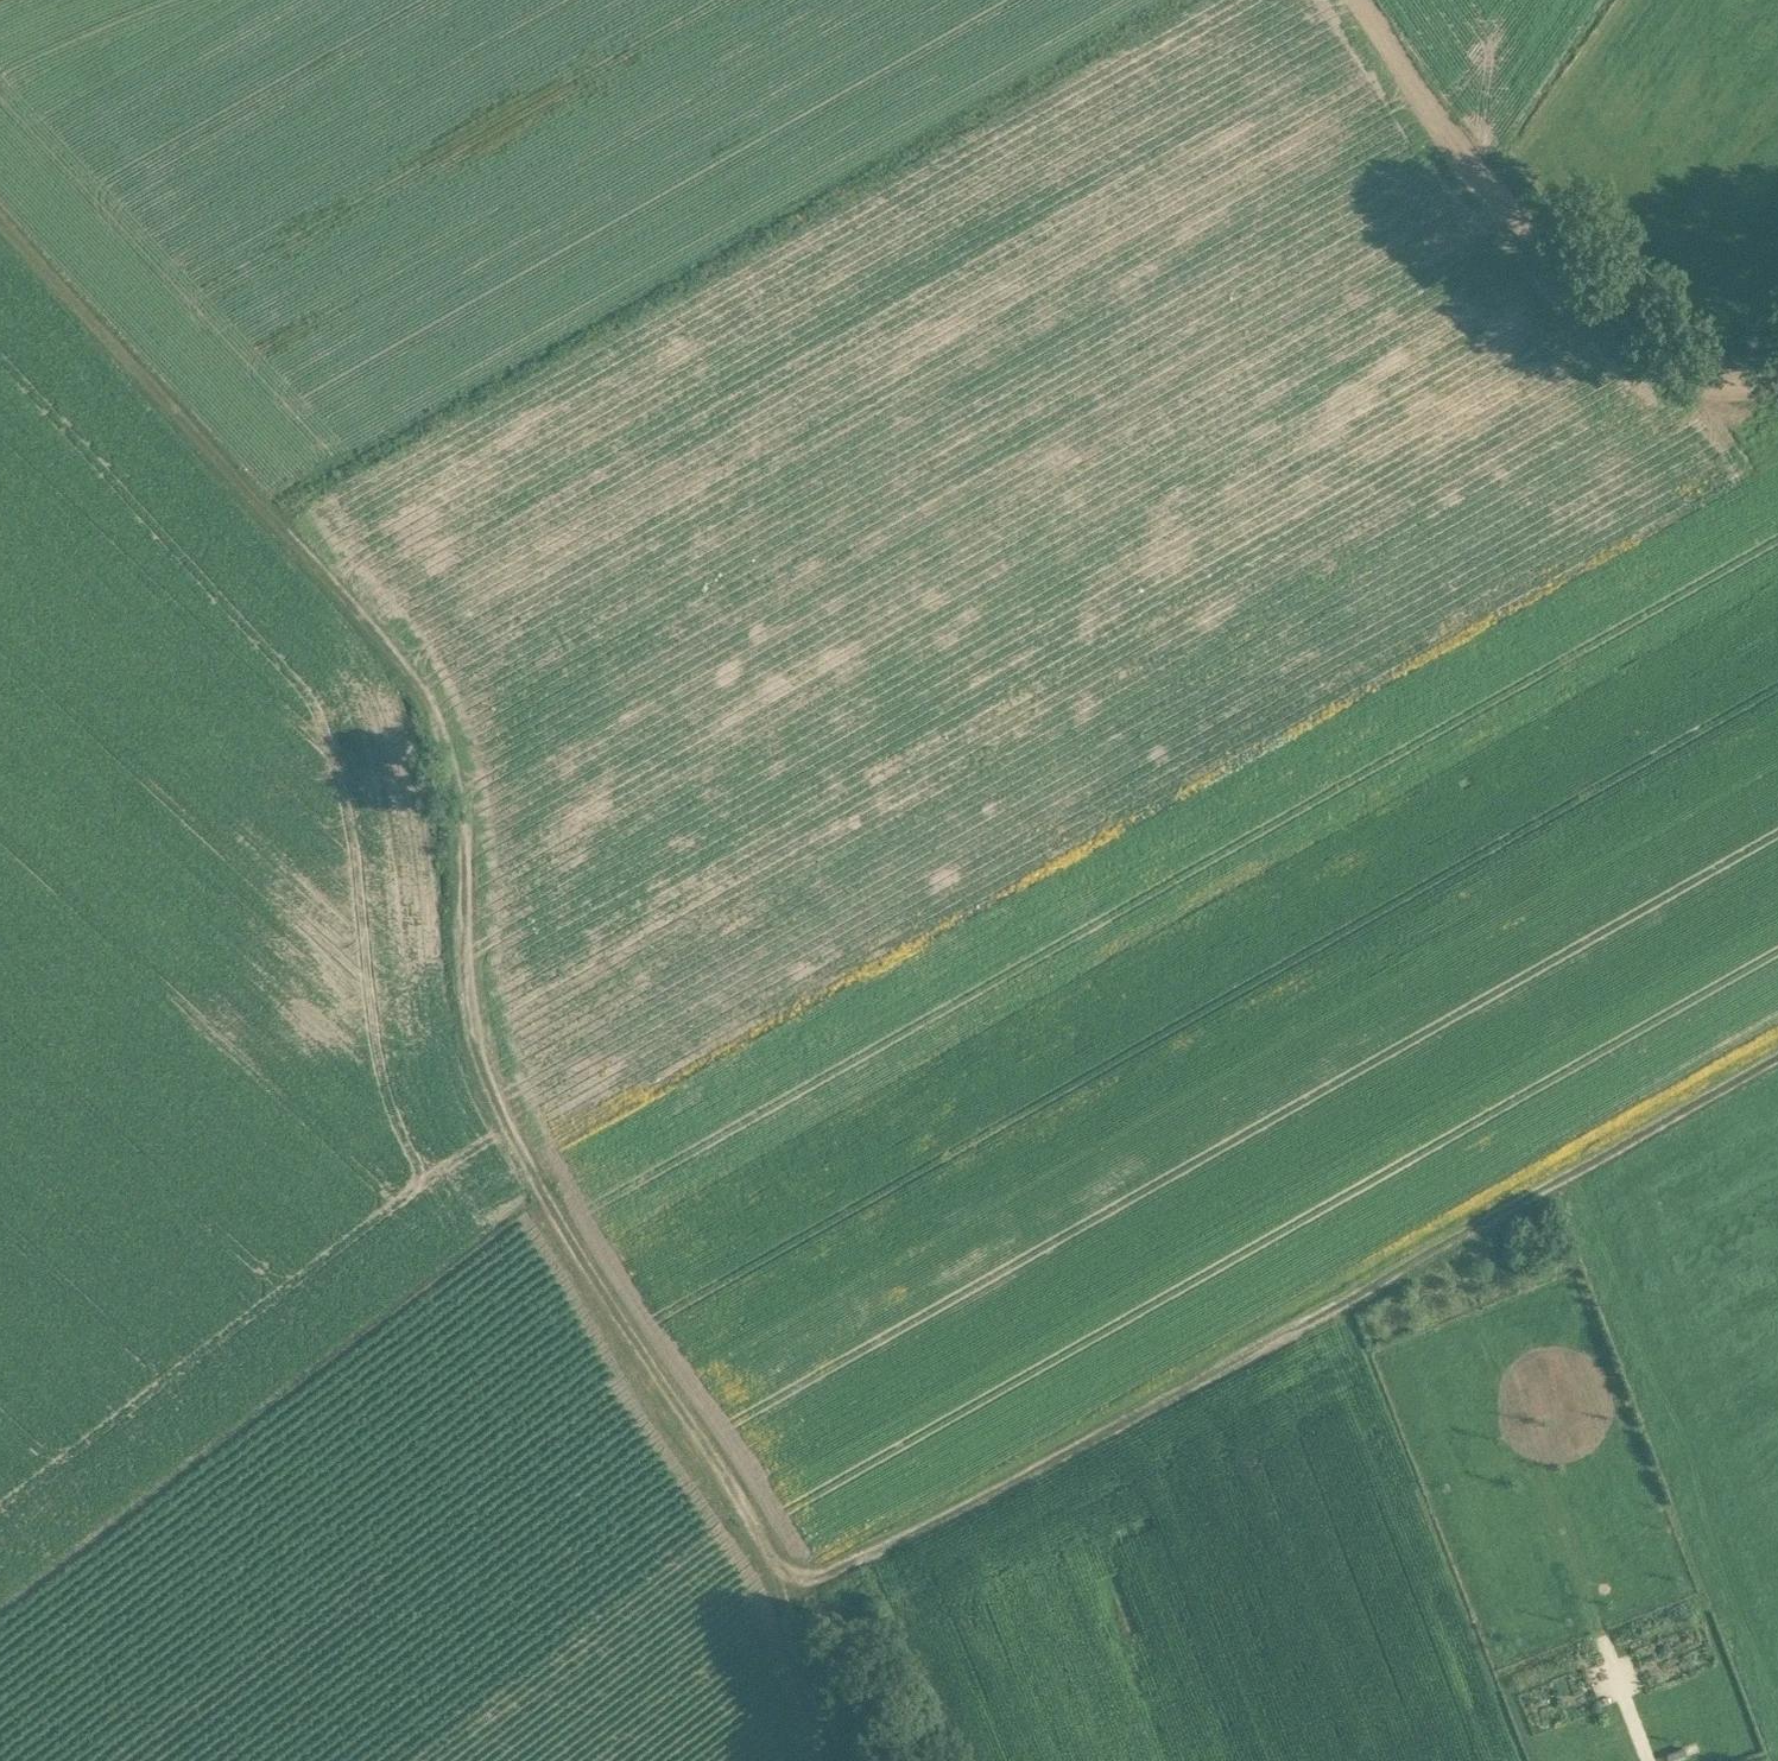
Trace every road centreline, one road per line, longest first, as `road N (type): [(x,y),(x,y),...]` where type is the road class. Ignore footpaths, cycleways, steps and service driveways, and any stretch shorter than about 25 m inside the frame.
road 1 (track): [(838,1760),(793,1587),(712,1435),(673,1388),(495,1096),(469,978),(455,748),(415,670),(0,229)]
road 2 (track): [(793,1587),(1777,1047)]
road 3 (track): [(1777,380),(1750,394),(1699,386),(1645,351),(1484,177),(1359,0)]
road 4 (track): [(454,1443),(499,1476),(524,1472),(623,1398),(673,1388)]

